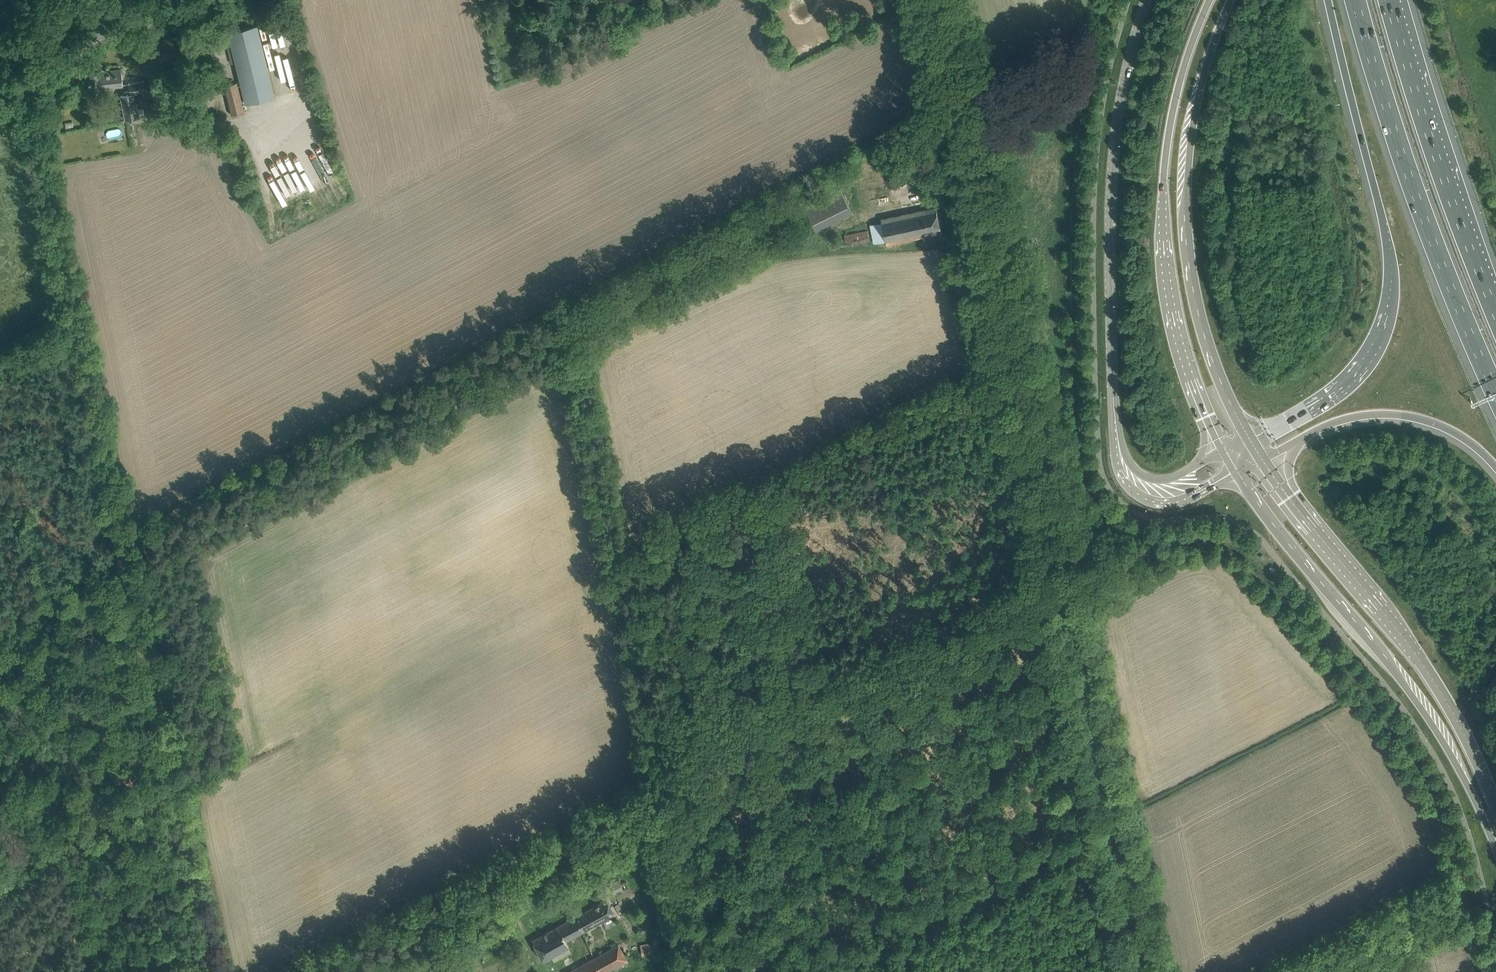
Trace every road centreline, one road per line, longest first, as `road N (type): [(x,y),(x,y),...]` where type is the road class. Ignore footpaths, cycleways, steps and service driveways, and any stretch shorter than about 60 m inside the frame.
road 1 (track): [(937,0),(1060,589),(339,971)]
road 2 (track): [(215,971),(12,55)]
road 3 (track): [(664,800),(569,378),(567,336),(572,325),(846,181)]
road 4 (motorway): [(1328,0),(1380,208),(1391,292),(1384,328),(1350,382),(1250,440)]
road 5 (secondary): [(1209,0),(1174,101),(1162,219),(1175,323),(1222,454)]
road 6 (secondary): [(1233,474),(1411,693),(1463,775),(1495,852)]
road 7 (secondary): [(1250,440),(1201,322),(1186,221),(1196,106),(1231,0)]
road 8 (secondary): [(1495,805),(1427,672),(1263,460)]
road 9 (motorway): [(1356,0),(1407,170),(1495,392)]
road 10 (tertiary): [(1113,401),(1114,132),(1144,0)]
road 11 (track): [(1060,589),(1144,971)]
road 12 (motorway): [(1495,311),(1437,160),(1389,0)]
road 13 (motorway): [(1263,460),(1326,426),(1395,414),(1469,441),(1495,467)]
road 14 (tertiary): [(1113,401),(1113,463),(1137,499),(1180,501),(1233,474)]
road 15 (track): [(0,869),(173,781)]
road 16 (tertiary): [(0,85),(167,0)]
road 17 (track): [(695,971),(658,804)]
road 18 (track): [(1307,971),(1455,888)]
road 19 (tertiary): [(1222,454),(1171,478),(1140,473),(1124,451),(1113,401)]

